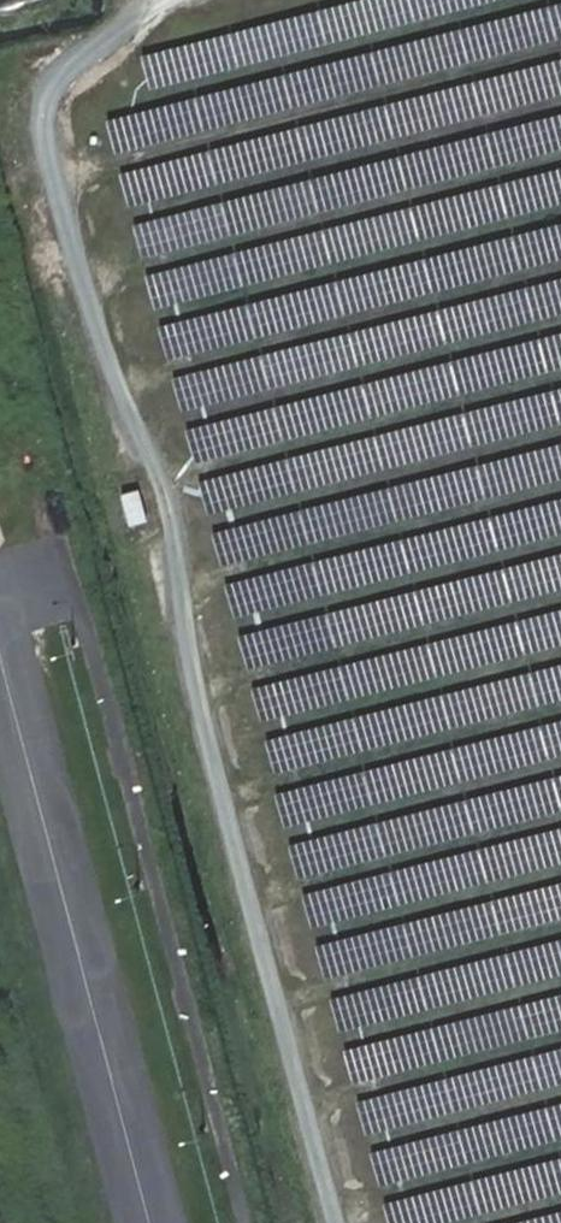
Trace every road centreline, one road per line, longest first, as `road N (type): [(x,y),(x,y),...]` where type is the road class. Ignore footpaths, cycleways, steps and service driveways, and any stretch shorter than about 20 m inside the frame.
road 1 (track): [(151,0),(75,59),(46,105),(52,176),(113,383),(175,524),(197,691),(339,1222)]
road 2 (track): [(52,176),(560,47)]
road 3 (track): [(81,282),(560,159)]
road 4 (track): [(113,383),(560,268)]
road 5 (track): [(162,479),(560,377)]
road 6 (track): [(181,586),(560,489)]
road 7 (track): [(197,691),(560,597)]
road 8 (track): [(225,797),(560,711)]
road 9 (track): [(255,898),(560,820)]
road 10 (track): [(281,999),(560,928)]
road 11 (track): [(308,1102),(560,1037)]
road 12 (track): [(334,1204),(560,1146)]

